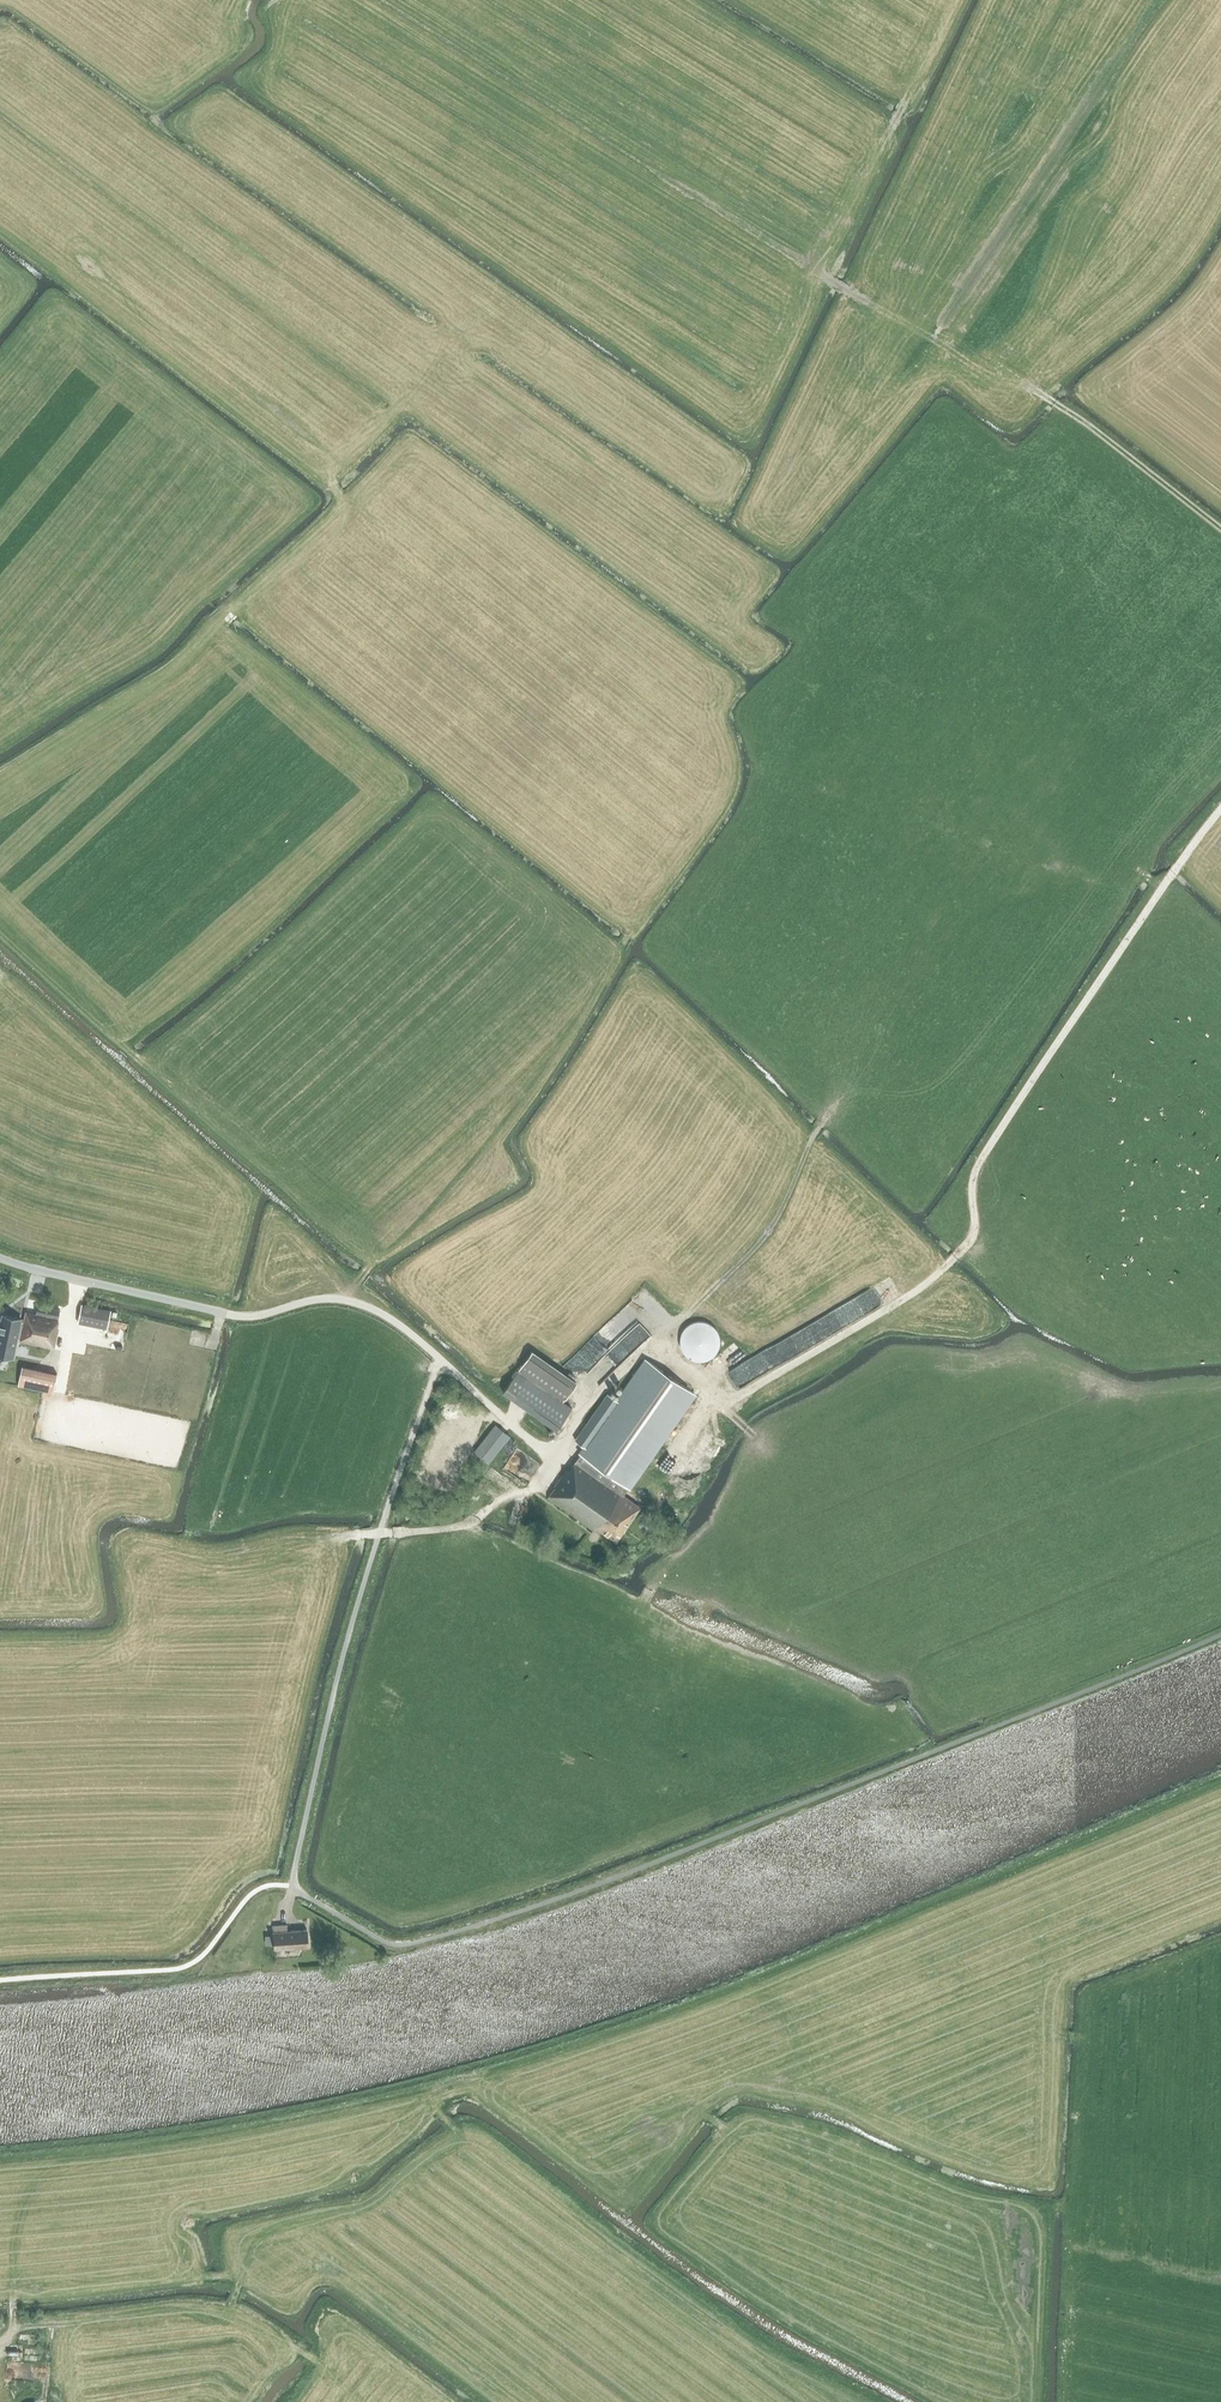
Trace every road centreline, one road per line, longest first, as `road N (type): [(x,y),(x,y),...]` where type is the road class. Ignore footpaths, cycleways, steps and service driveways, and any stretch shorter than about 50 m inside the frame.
road 1 (track): [(1220,810),(980,1162),(972,1234),(941,1272),(744,1395),(716,1396),(647,1348),(585,1407),(550,1456)]
road 2 (track): [(0,2343),(12,2335),(13,2292),(23,2284),(65,2292),(158,2280),(181,2262),(193,2215),(319,2186),(352,2168),(409,2116),(453,2095),(492,2093),(589,2158),(698,2116),(726,2127)]
road 3 (track): [(470,2091),(477,2076),(768,1975),(1220,1783)]
road 4 (track): [(0,2160),(276,2123),(477,2076)]
road 5 (track): [(1220,529),(1035,390),(934,329),(824,277)]
road 6 (unclassified): [(440,1359),(398,1324),(352,1302),(313,1300),(234,1315),(0,1258)]
road 7 (track): [(830,1110),(770,1230),(652,1351)]
road 8 (track): [(348,1535),(467,1525),(499,1501),(537,1488),(558,1463)]

